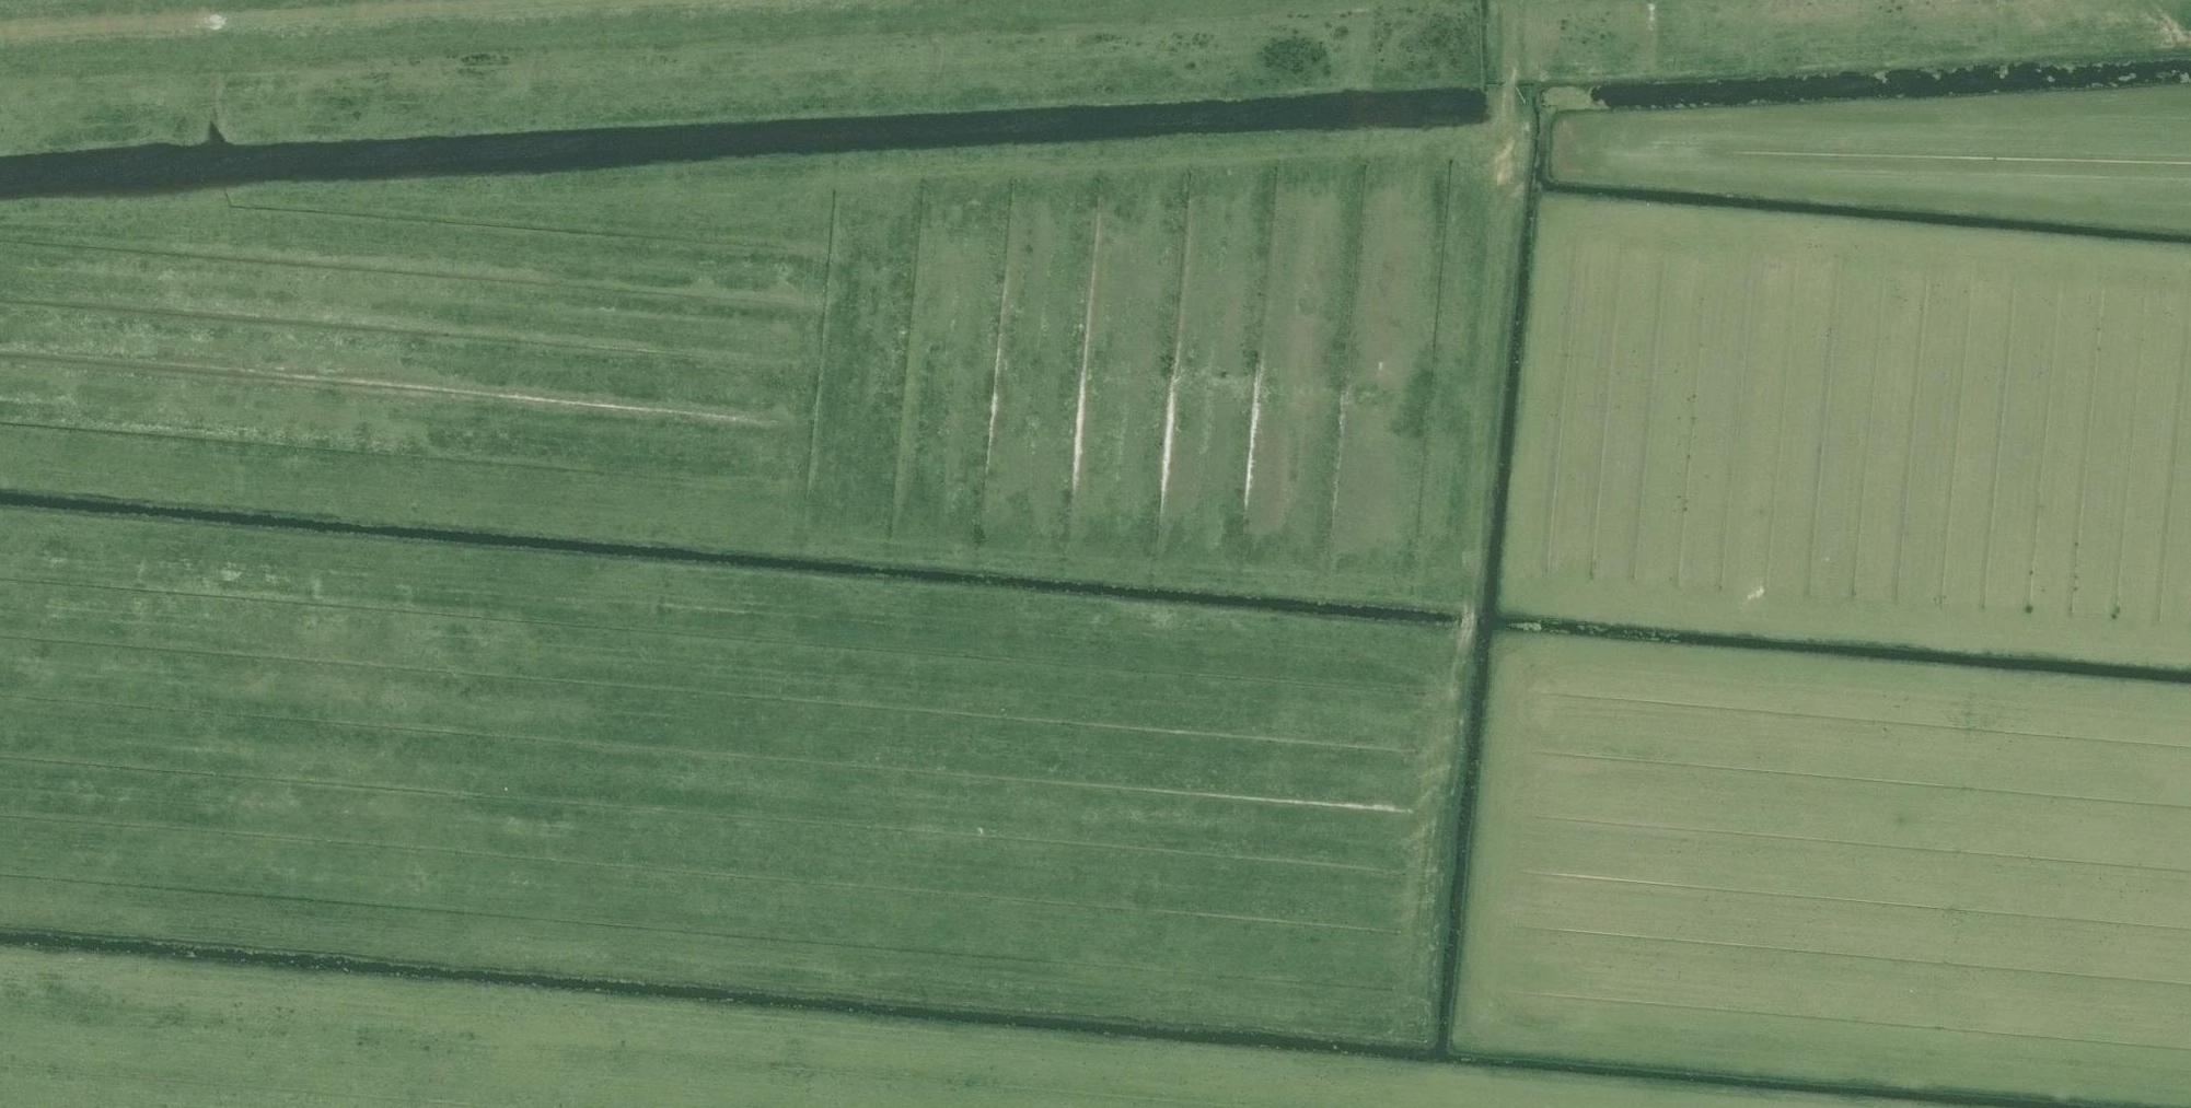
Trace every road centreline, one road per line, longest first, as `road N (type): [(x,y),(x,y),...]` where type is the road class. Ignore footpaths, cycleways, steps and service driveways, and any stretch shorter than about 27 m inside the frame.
road 1 (track): [(322,0),(0,13)]

